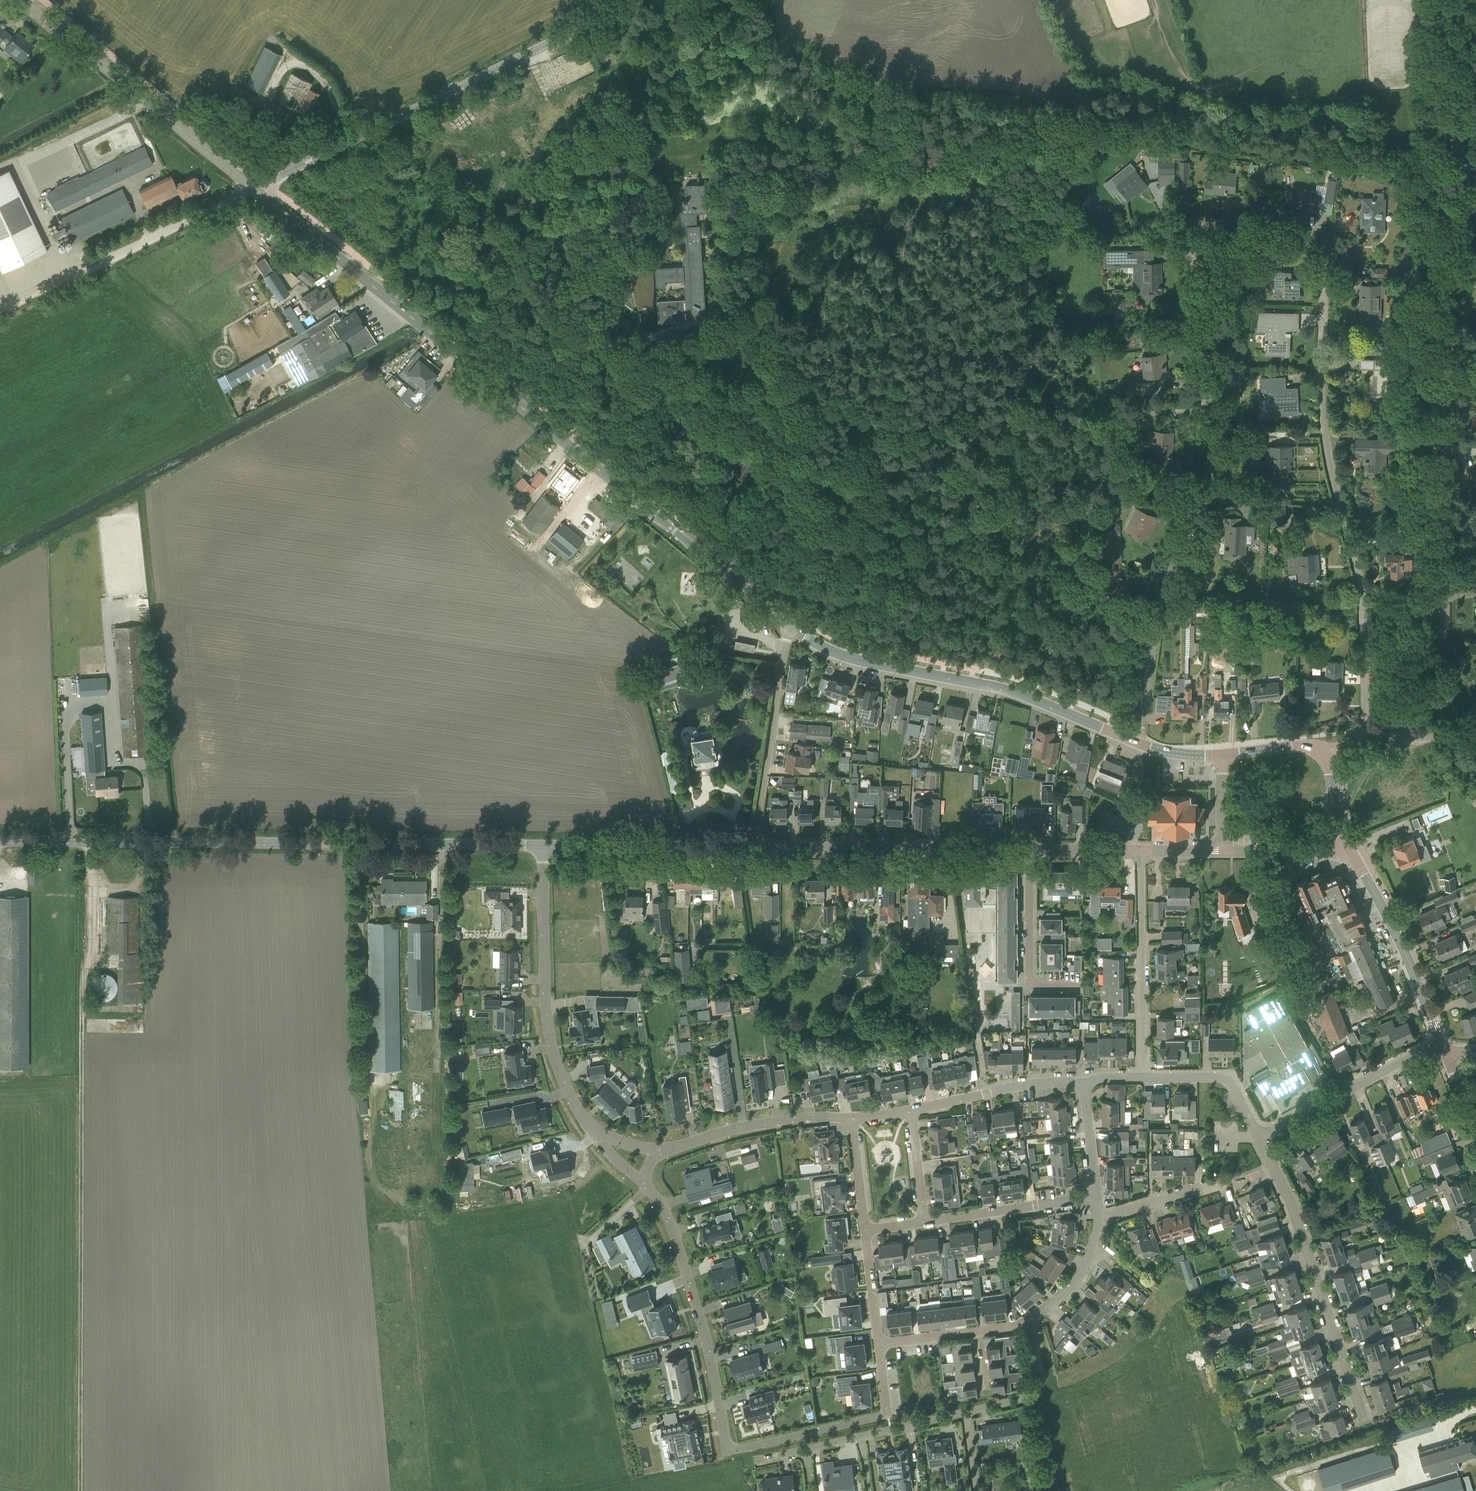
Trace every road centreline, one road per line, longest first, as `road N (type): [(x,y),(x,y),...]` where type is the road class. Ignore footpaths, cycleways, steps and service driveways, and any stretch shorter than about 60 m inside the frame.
road 1 (residential): [(1364,739),(1364,579),(1329,421),(1324,252),(1201,228),(1193,239),(1190,328),(1206,413),(1205,464),(1161,608),(1135,742)]
road 2 (tertiary): [(788,628),(253,188)]
road 3 (tertiary): [(542,844),(0,840)]
road 4 (residential): [(887,1416),(729,1452),(695,1295),(677,1243),(643,1185)]
road 5 (unclassified): [(253,188),(638,0)]
road 6 (residential): [(1465,728),(1442,685),(1448,332)]
road 7 (tertiary): [(1109,731),(1020,695),(827,650),(788,628)]
road 8 (residential): [(1362,1420),(1302,1229),(1257,1137)]
road 9 (residential): [(593,1133),(554,1061),(546,1021),(542,844)]
road 10 (tertiary): [(253,188),(23,0)]
road 11 (track): [(0,311),(253,188)]
road 12 (tertiary): [(1029,846),(757,846)]
road 13 (residential): [(1143,1077),(1140,850)]
road 14 (residential): [(757,846),(788,628)]
road 15 (tertiary): [(757,846),(542,844)]
road 16 (tertiary): [(1440,1040),(1388,920),(1340,851)]
road 17 (residential): [(1257,1137),(1440,1040)]
road 18 (residential): [(659,1151),(735,1130),(852,1118)]
road 19 (residential): [(776,1455),(966,1413)]
road 20 (residential): [(1029,846),(1031,987),(1079,987)]
road 21 (residential): [(913,1111),(1015,1086),(1084,1084)]
road 22 (residential): [(924,1222),(1093,1199)]
road 23 (residential): [(1448,332),(1439,180)]
road 24 (residential): [(966,1413),(1036,1395),(1031,1318)]
road 25 (residential): [(1143,1077),(1227,1082),(1257,1137)]
road 26 (residential): [(1096,1221),(1221,1185)]
road 27 (residential): [(1031,1318),(1077,1280),(1096,1221)]

